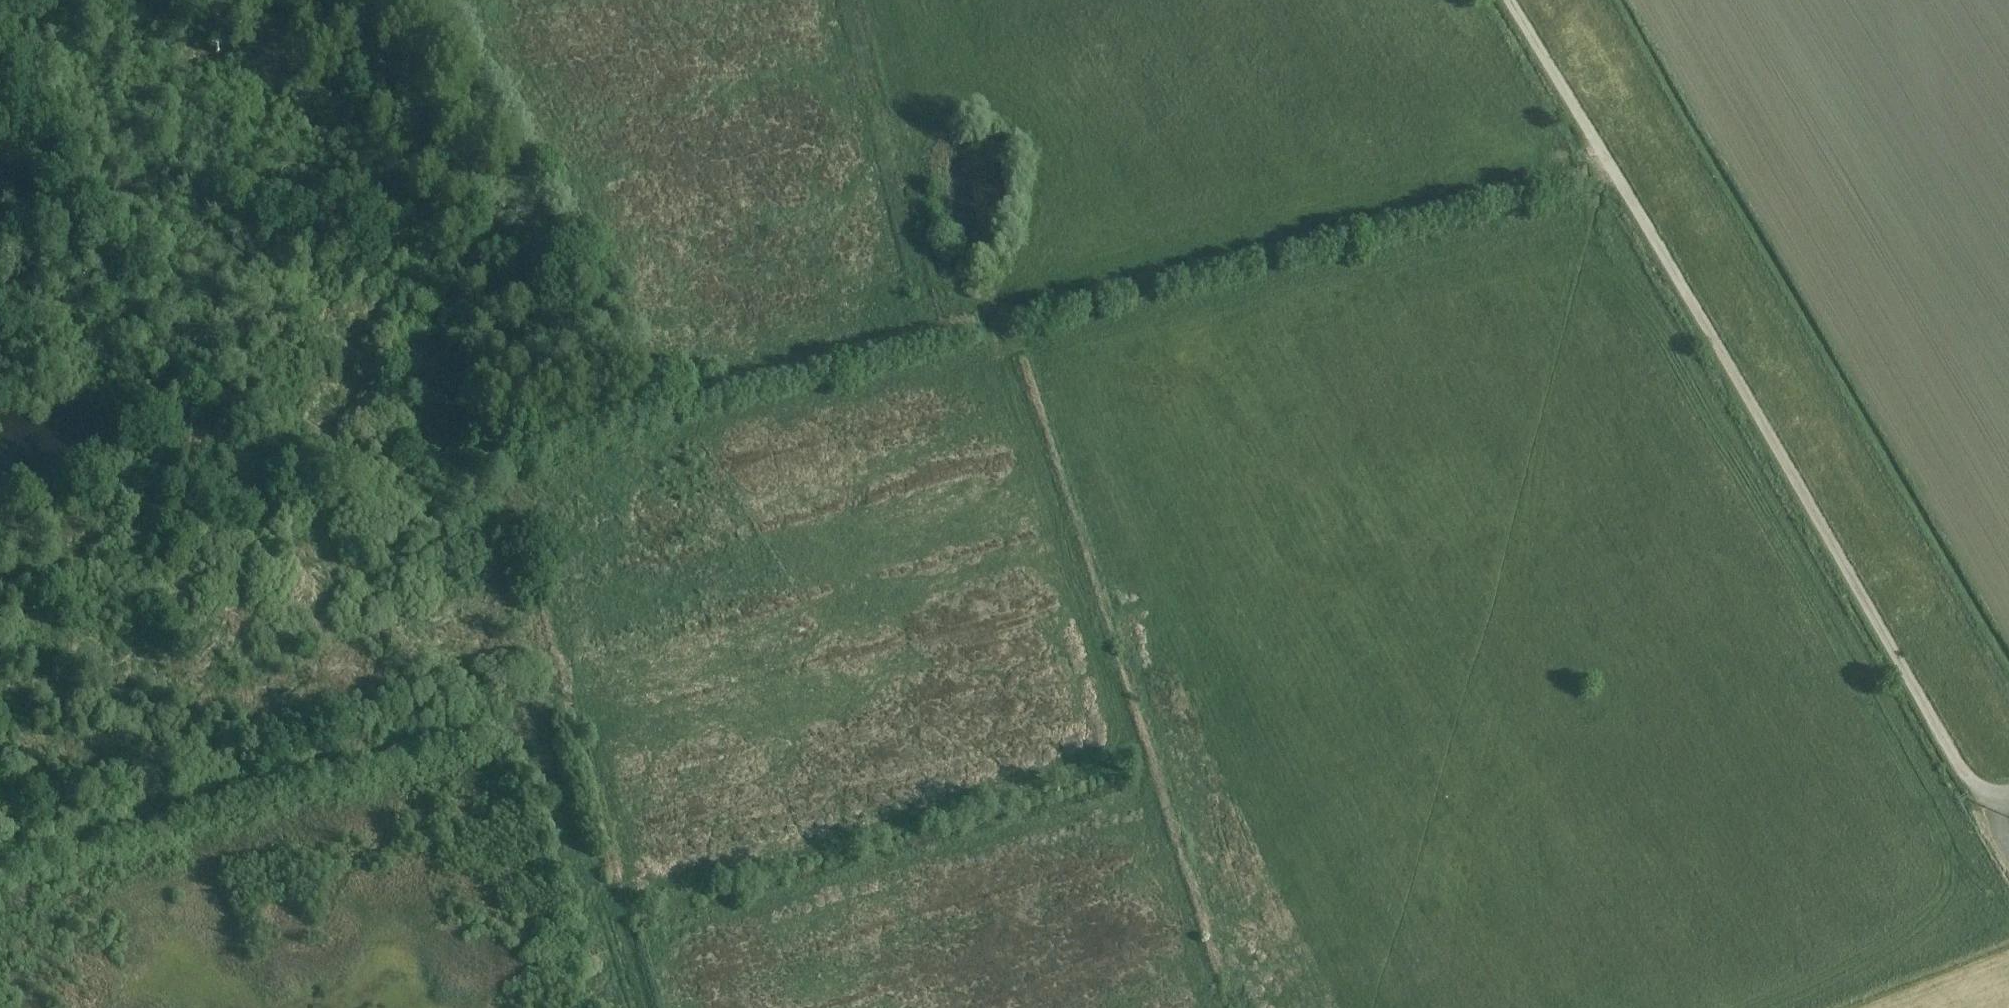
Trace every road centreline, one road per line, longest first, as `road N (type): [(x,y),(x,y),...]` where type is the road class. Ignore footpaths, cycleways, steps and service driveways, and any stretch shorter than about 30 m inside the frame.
road 1 (track): [(1992,796),(1966,778),(1606,160)]
road 2 (track): [(1606,160),(1506,0)]

